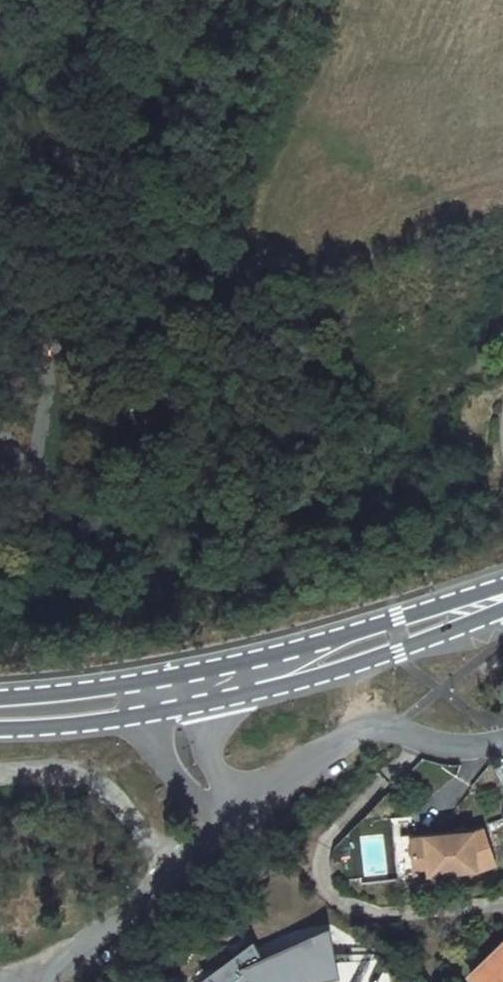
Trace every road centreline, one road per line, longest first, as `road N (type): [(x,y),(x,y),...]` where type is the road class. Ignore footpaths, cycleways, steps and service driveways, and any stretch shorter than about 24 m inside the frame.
road 1 (secondary): [(502,610),(172,701)]
road 2 (residential): [(502,737),(459,748),(386,732),(236,821)]
road 3 (residential): [(50,981),(57,968),(236,821)]
road 4 (secondary): [(172,701),(0,717)]
road 5 (residential): [(236,821),(202,793),(172,701)]

